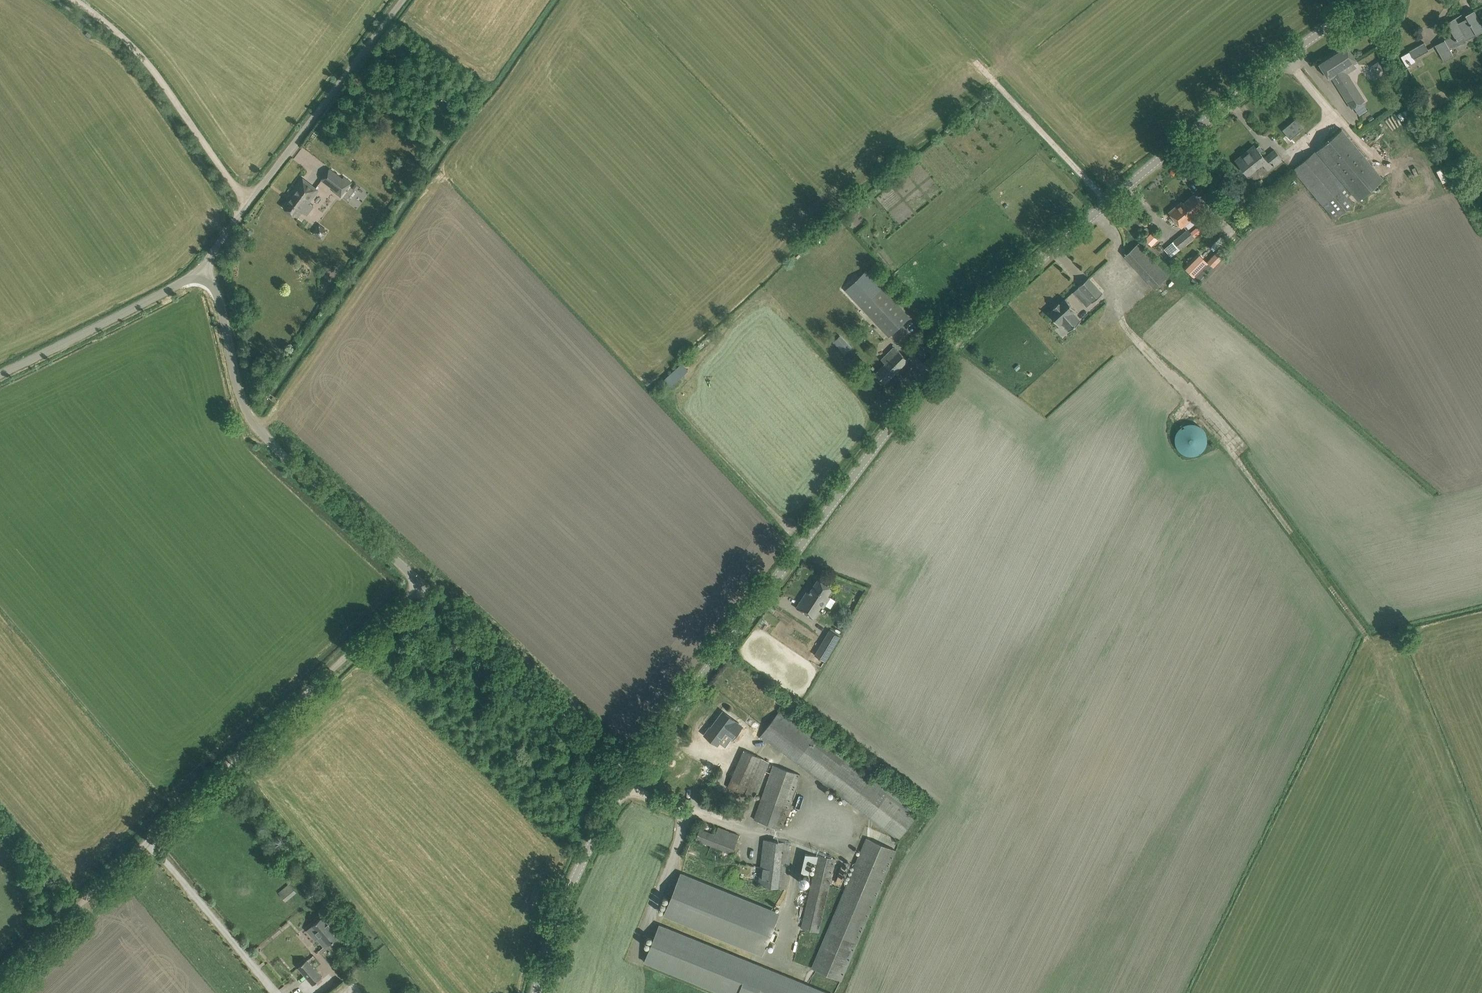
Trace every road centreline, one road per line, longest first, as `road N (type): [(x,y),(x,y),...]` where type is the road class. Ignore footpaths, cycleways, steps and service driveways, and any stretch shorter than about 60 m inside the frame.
road 1 (unclassified): [(630,776),(930,369),(991,300),(1263,71),(1367,0)]
road 2 (unclassified): [(0,972),(416,583)]
road 3 (unclassified): [(416,583),(253,426),(207,268)]
road 4 (unclassified): [(207,268),(403,0)]
road 5 (unclassified): [(630,776),(416,583)]
road 6 (track): [(242,210),(136,61),(59,0)]
road 7 (unclassified): [(535,992),(573,882),(630,776)]
road 8 (unclassified): [(0,371),(207,268)]

